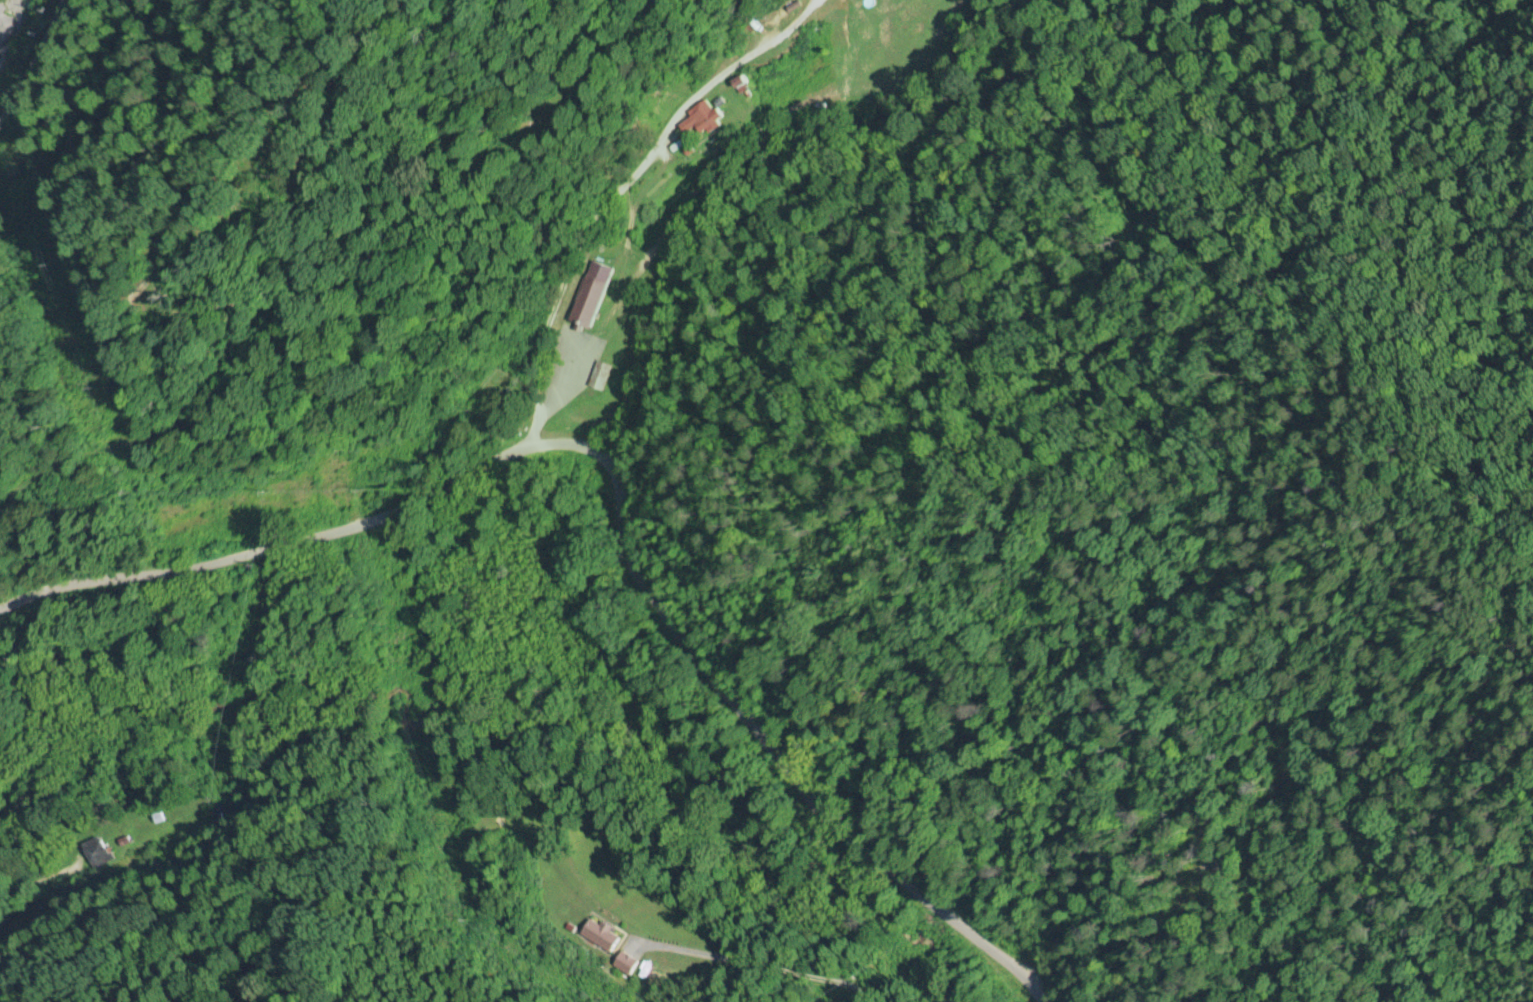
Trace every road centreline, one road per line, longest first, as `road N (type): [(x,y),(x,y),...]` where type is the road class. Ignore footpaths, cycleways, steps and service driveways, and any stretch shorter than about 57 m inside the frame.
road 1 (residential): [(1037,1001),(862,817),(625,519),(601,451),(531,443)]
road 2 (residential): [(531,443),(380,519),(95,580),(0,610)]
road 3 (residential): [(531,443),(537,358),(582,229),(708,75),(729,18)]

